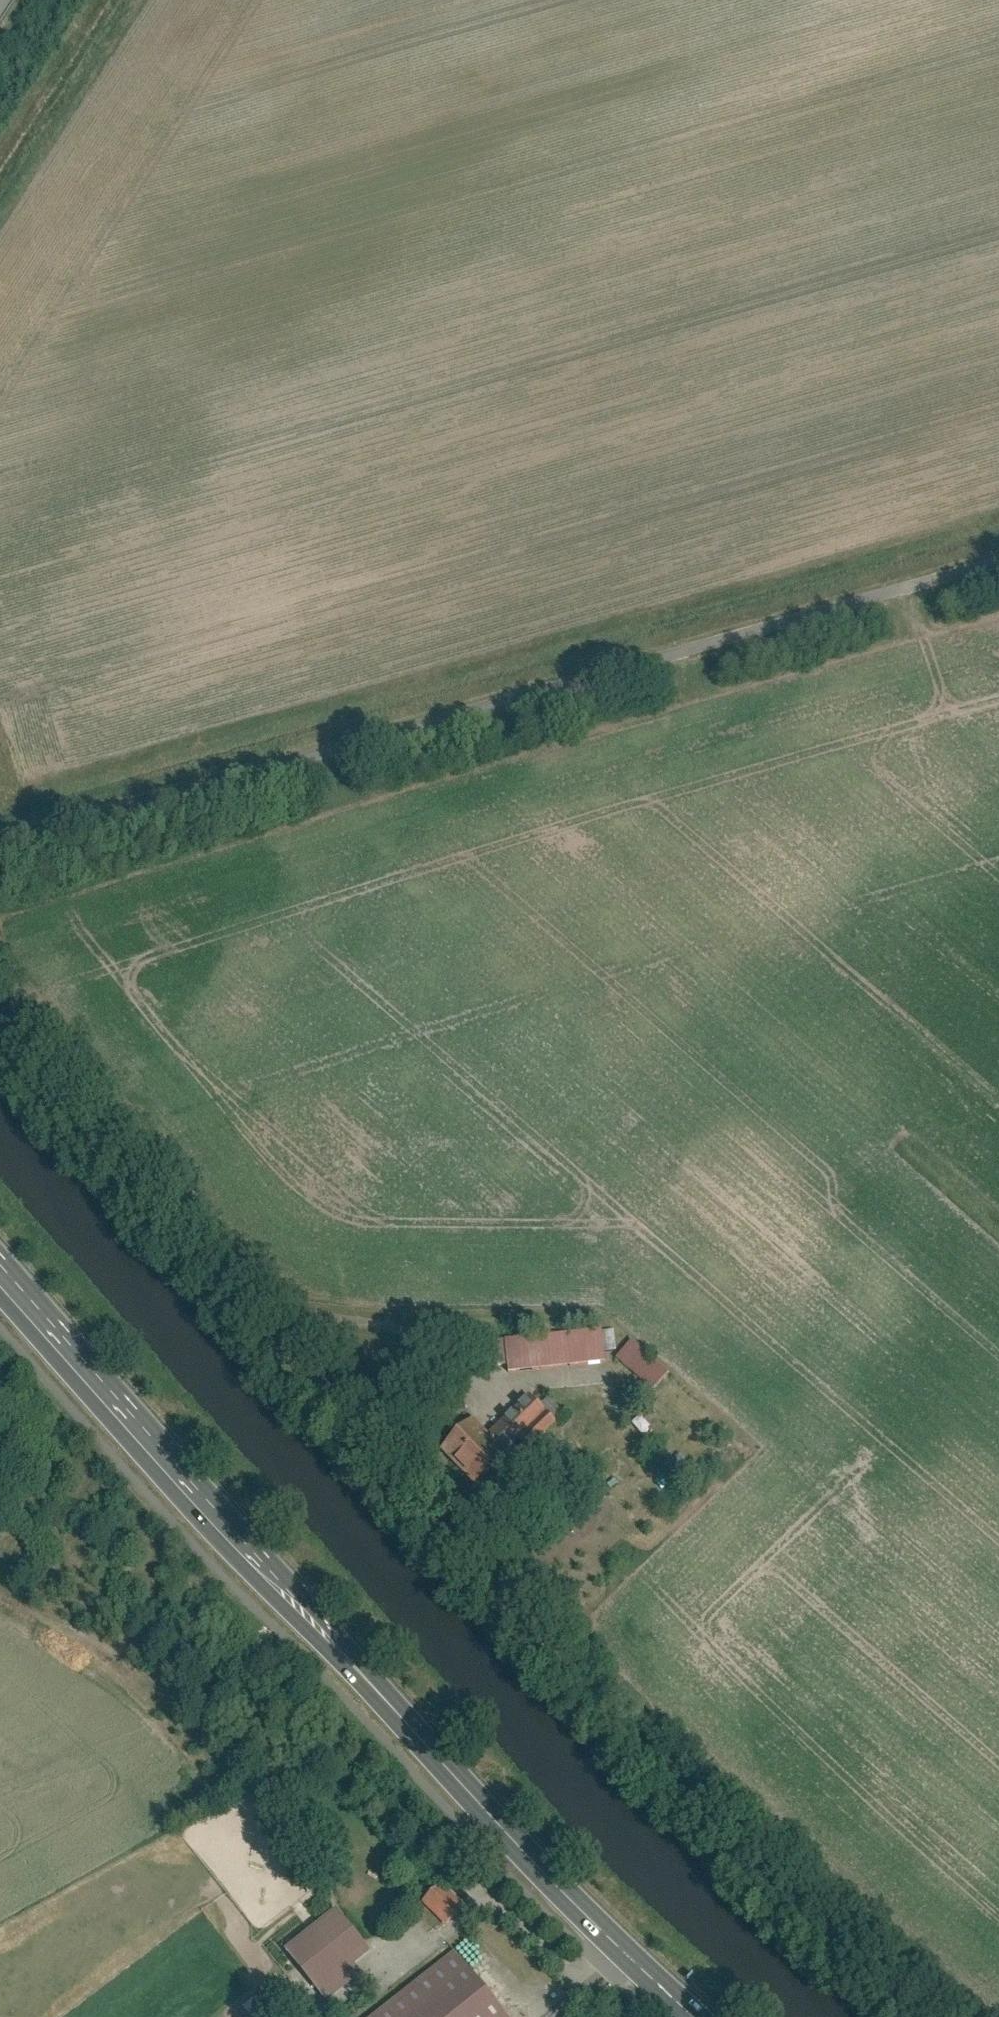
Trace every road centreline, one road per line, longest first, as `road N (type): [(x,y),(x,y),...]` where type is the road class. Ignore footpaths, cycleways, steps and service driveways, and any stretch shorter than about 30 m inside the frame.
road 1 (unclassified): [(0,834),(998,550)]
road 2 (primary): [(0,1276),(535,1867),(688,2016)]
road 3 (unclassified): [(0,1029),(250,1303)]

